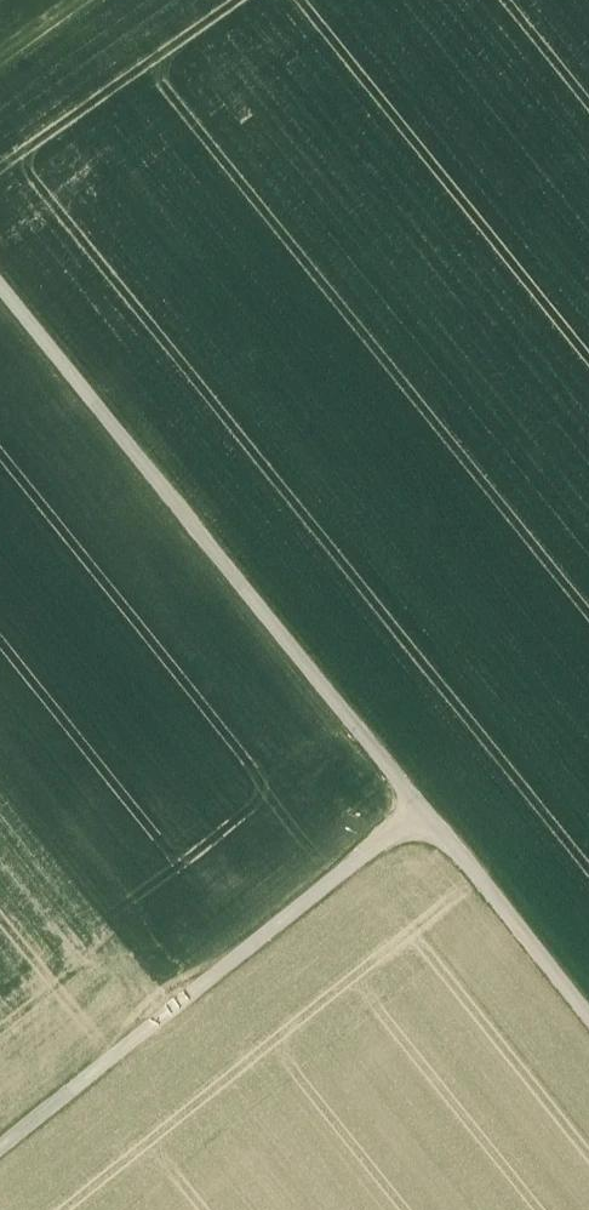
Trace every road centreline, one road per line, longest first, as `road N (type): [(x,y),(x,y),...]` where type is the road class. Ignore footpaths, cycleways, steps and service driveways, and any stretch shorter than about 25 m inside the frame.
road 1 (track): [(0,289),(588,1022)]
road 2 (track): [(421,814),(0,1151)]

